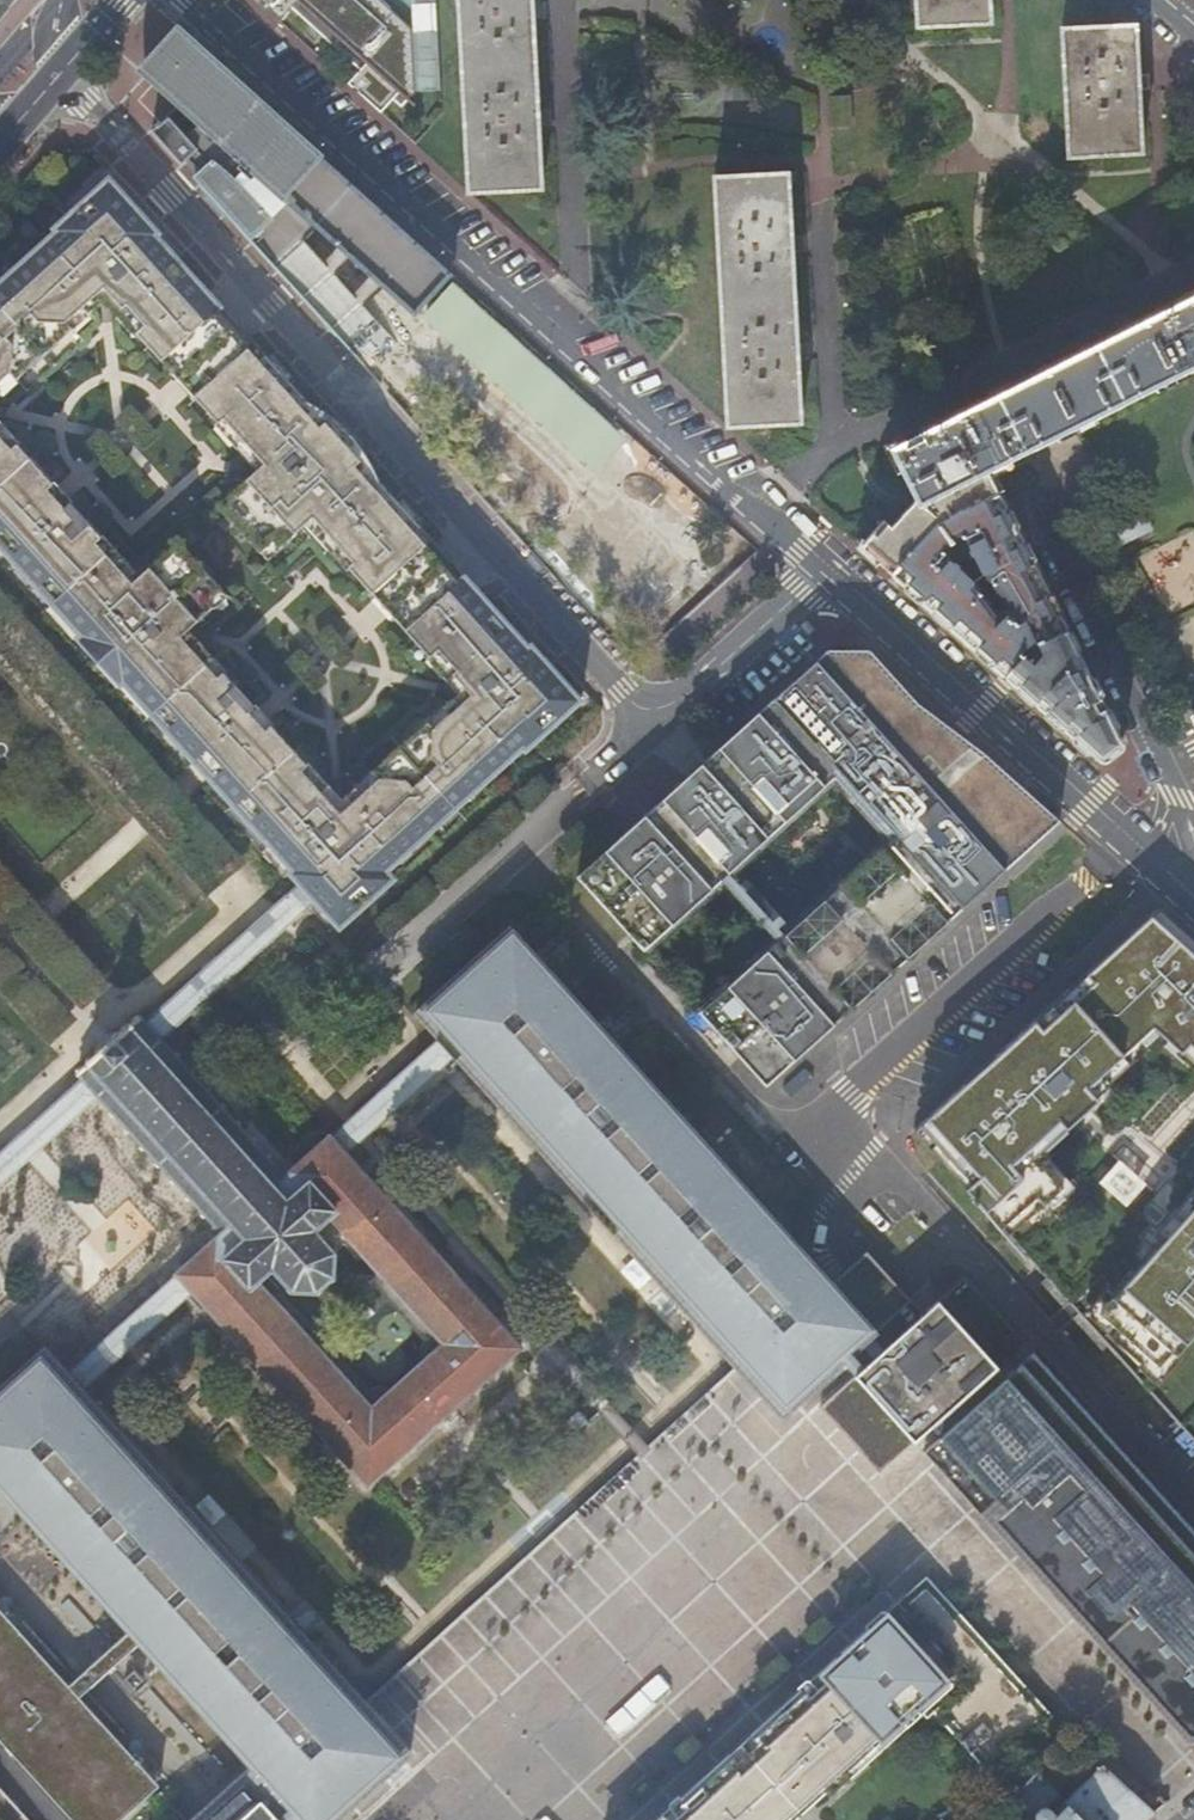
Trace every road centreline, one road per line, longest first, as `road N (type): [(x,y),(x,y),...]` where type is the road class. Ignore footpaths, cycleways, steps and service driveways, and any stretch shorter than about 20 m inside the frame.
road 1 (residential): [(62,66),(655,728),(824,572)]
road 2 (residential): [(824,572),(200,0)]
road 3 (residential): [(1193,905),(824,572)]
road 4 (residential): [(1043,511),(1193,824)]

